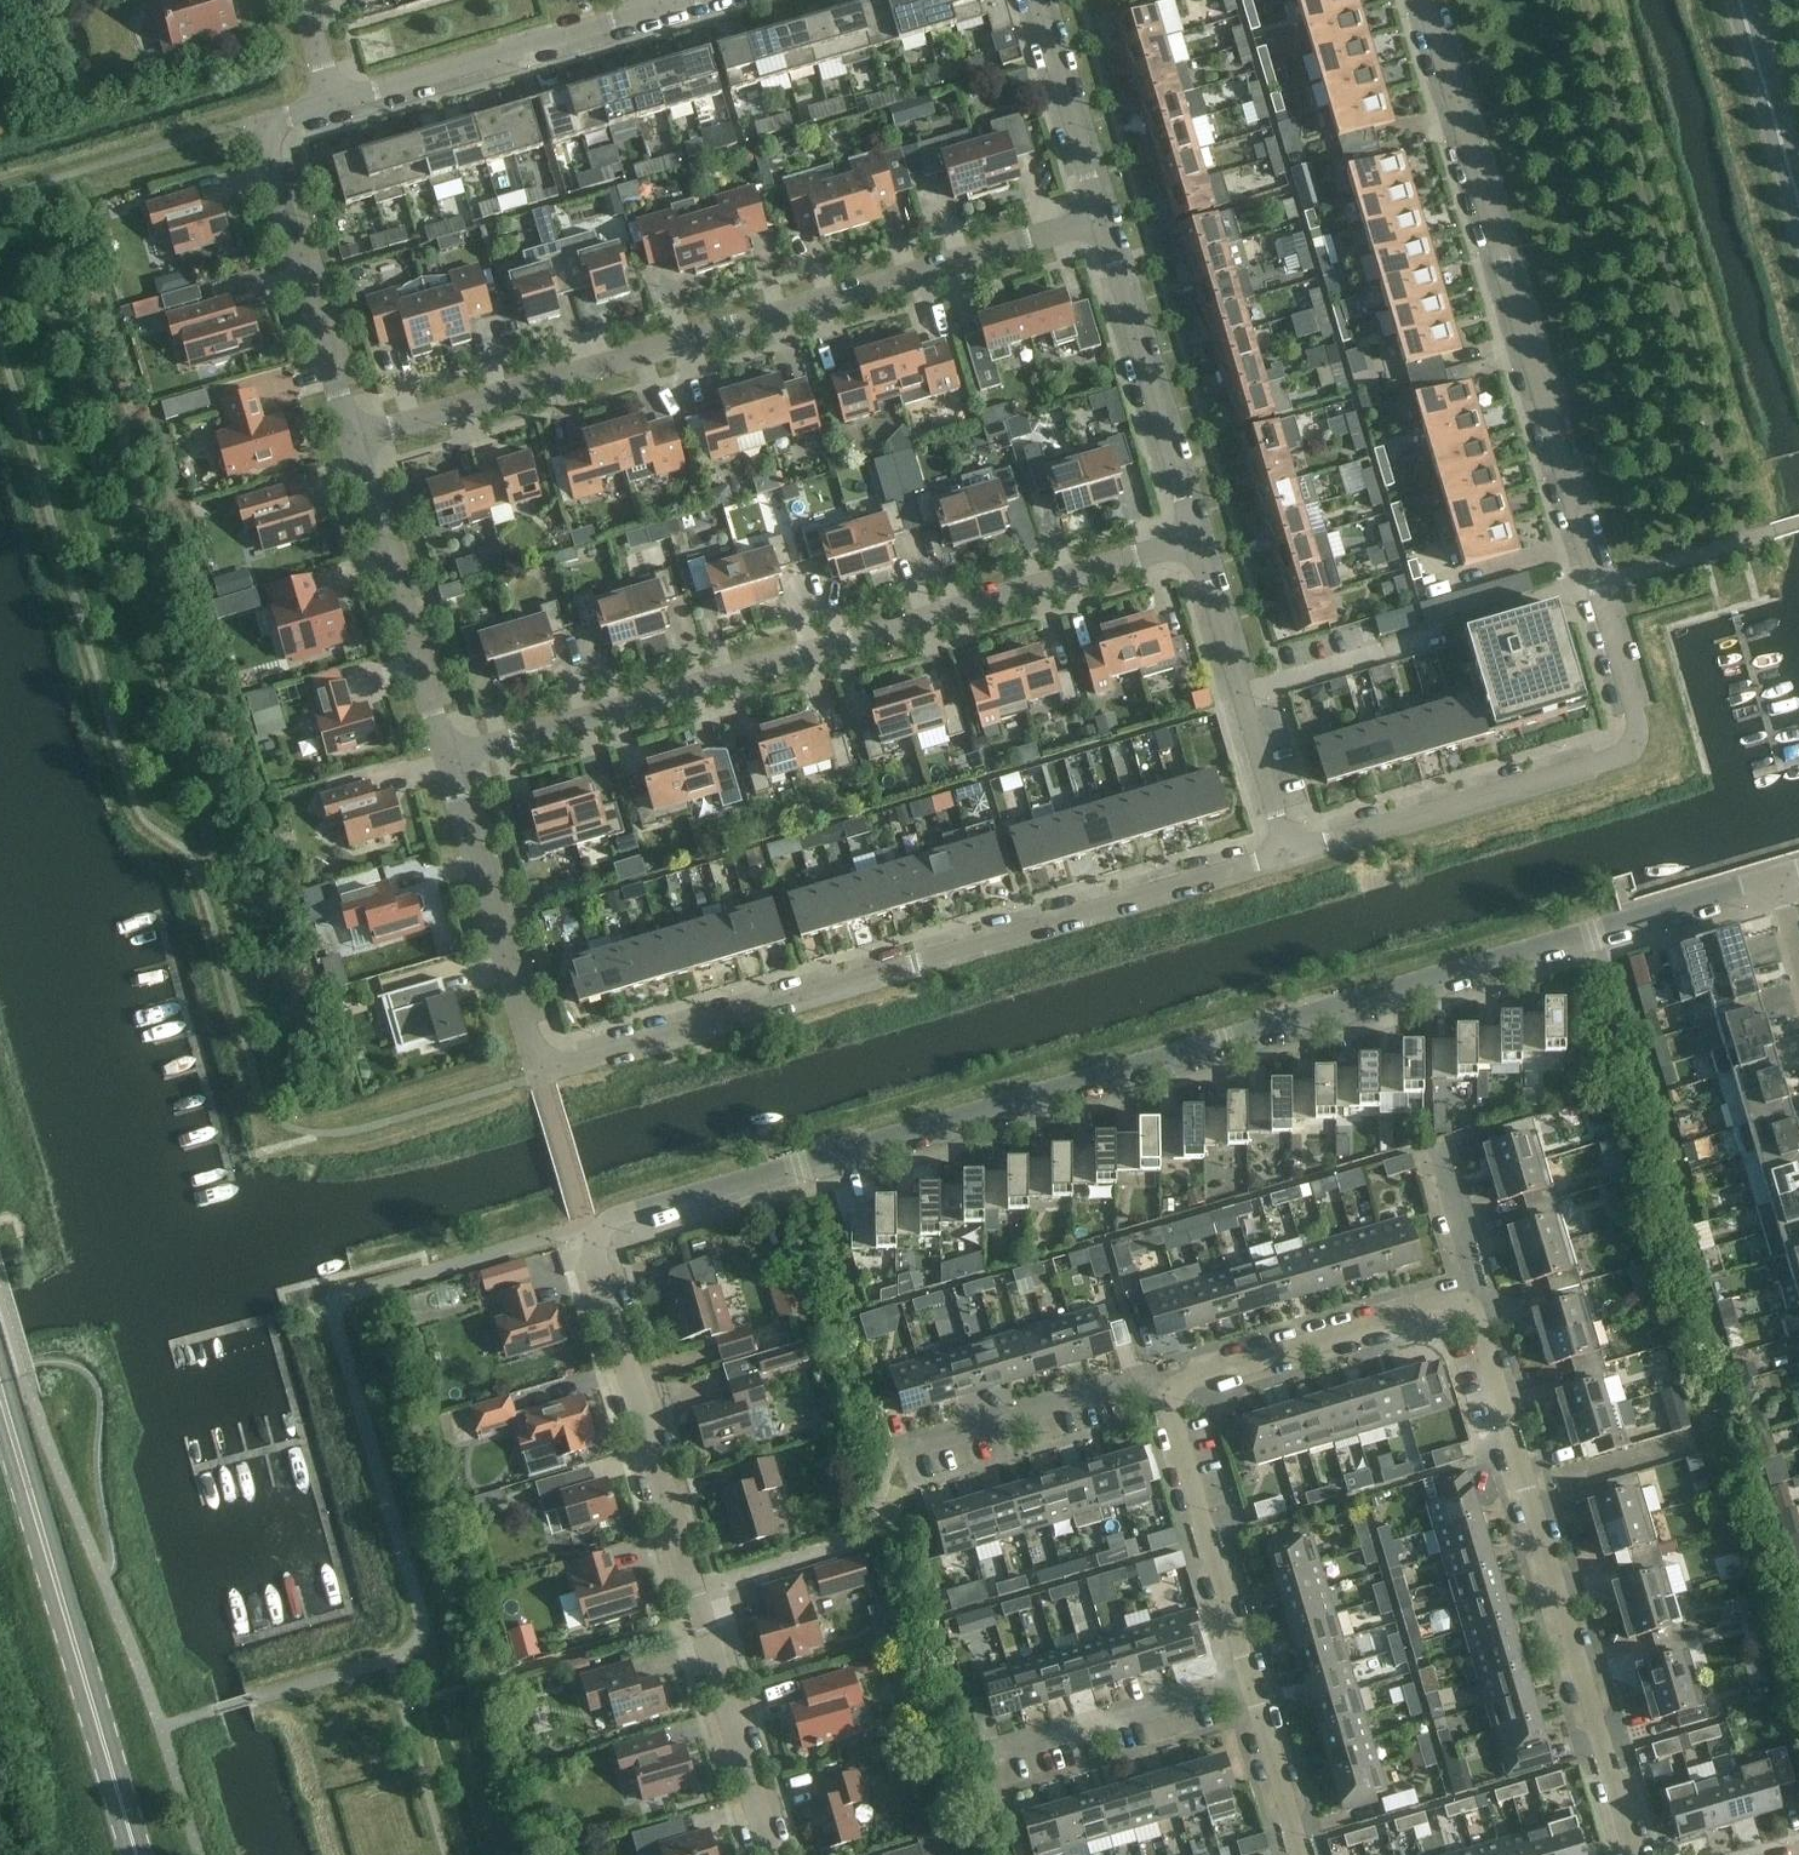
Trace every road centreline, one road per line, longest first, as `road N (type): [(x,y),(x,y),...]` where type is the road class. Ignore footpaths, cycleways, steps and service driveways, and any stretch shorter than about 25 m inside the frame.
road 1 (residential): [(769,1854),(588,1227),(1779,885)]
road 2 (residential): [(447,757),(541,1075),(1289,858)]
road 3 (residential): [(1425,0),(1648,752)]
road 4 (residential): [(352,437),(1101,218)]
road 5 (residential): [(447,757),(1196,540)]
road 6 (residential): [(1469,1308),(1634,1854)]
road 7 (secondary): [(136,1854),(0,1393)]
road 8 (residential): [(334,108),(267,129),(352,437)]
road 9 (residential): [(1289,858),(1648,752)]
road 10 (residential): [(1101,218),(1196,540)]
road 11 (residential): [(334,108),(654,10)]
road 12 (residential): [(352,437),(447,757)]
road 13 (residential): [(1196,540),(1289,858)]
road 14 (residential): [(1162,1383),(1469,1308)]
road 15 (residential): [(1253,1682),(1162,1383)]
road 16 (residential): [(910,1454),(1162,1383)]
road 17 (residential): [(1009,1756),(1253,1682)]
road 18 (residential): [(1036,0),(1101,218)]
road 19 (tertiary): [(1737,0),(1798,204)]
road 20 (residential): [(1303,1854),(1253,1682)]
road 21 (residential): [(1469,1308),(1475,1274),(1447,1168)]

